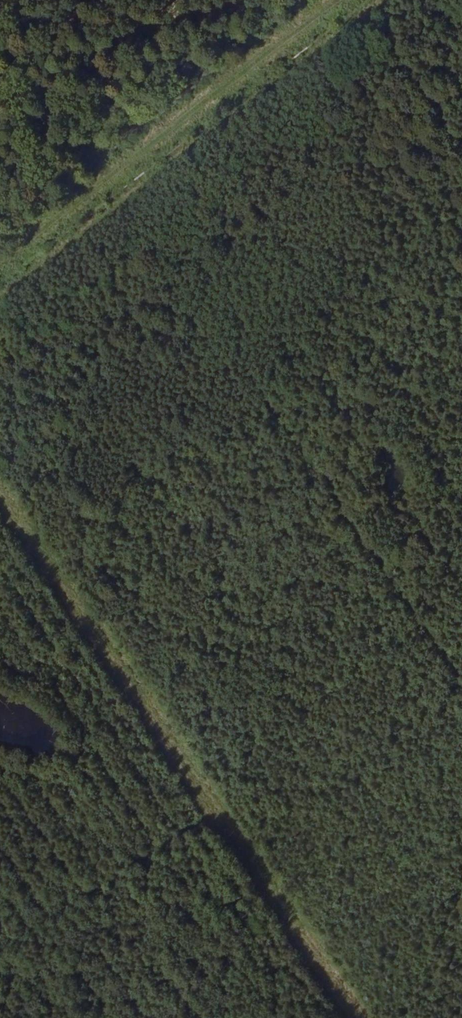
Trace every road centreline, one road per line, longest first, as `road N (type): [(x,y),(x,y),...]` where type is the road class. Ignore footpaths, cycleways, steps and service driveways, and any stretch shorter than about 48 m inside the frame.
road 1 (track): [(0,267),(342,0)]

